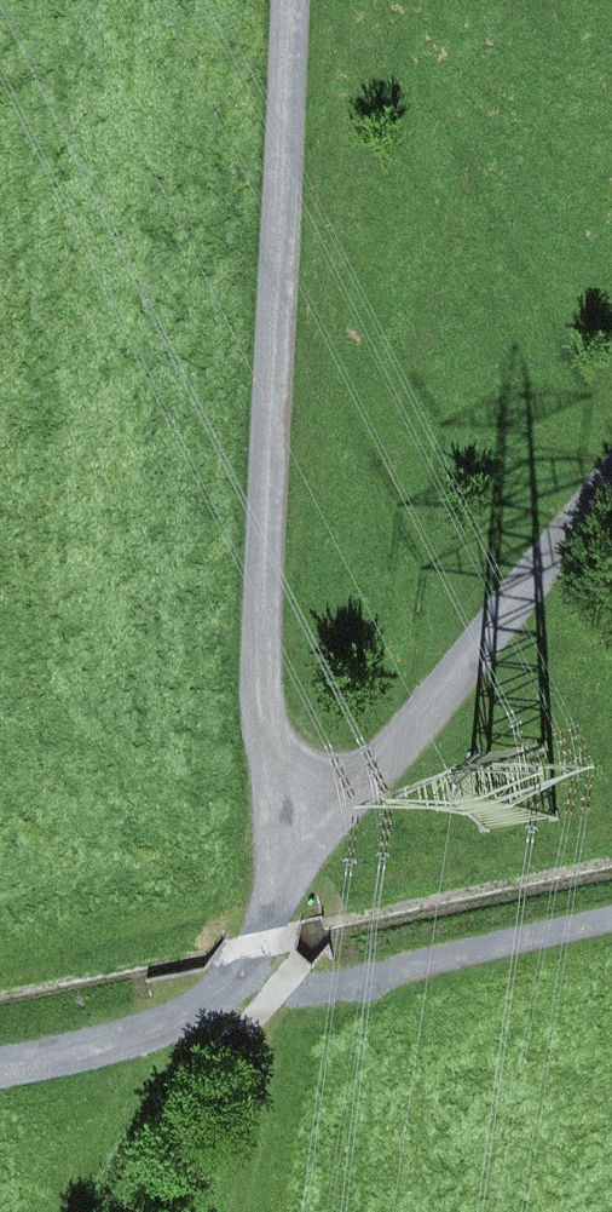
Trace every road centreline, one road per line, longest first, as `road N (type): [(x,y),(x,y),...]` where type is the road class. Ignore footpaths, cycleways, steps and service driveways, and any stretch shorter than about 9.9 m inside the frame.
road 1 (track): [(284,0),(261,664),(274,754),(298,833)]
road 2 (track): [(243,976),(298,833),(393,749),(611,478)]
road 3 (track): [(243,976),(292,994),(325,990),(611,925)]
road 4 (track): [(0,1065),(158,1027),(243,976)]

